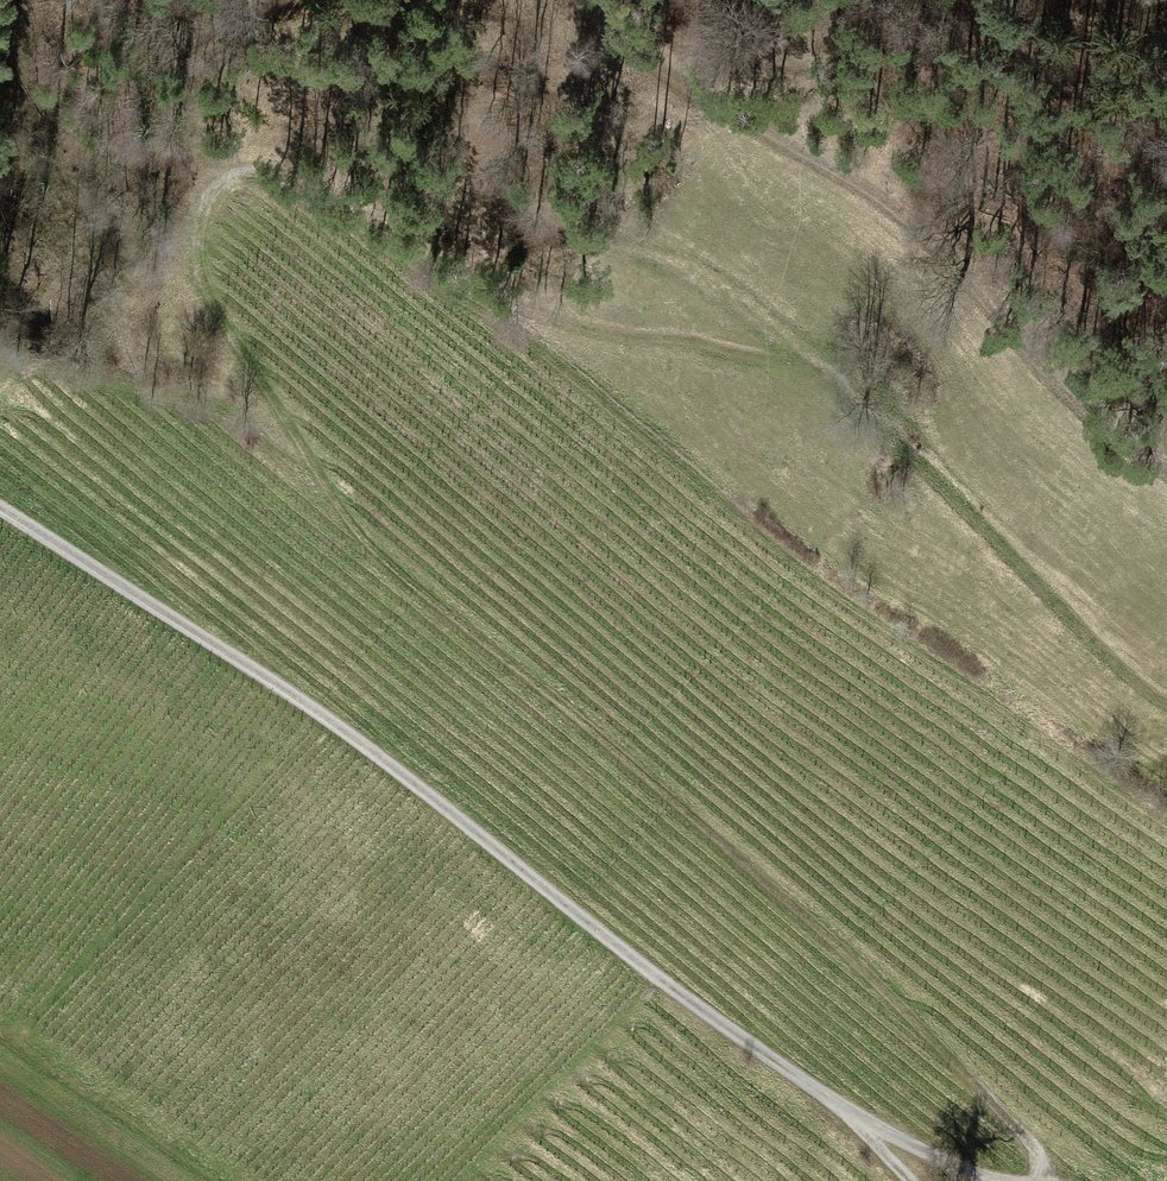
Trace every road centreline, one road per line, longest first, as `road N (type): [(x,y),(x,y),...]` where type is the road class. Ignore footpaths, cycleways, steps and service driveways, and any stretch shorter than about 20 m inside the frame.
road 1 (track): [(1057,1180),(906,1012),(344,527),(203,302),(188,230),(205,192),(244,166),(301,182),(620,413),(798,568),(1166,830)]
road 2 (track): [(835,1104),(637,962),(331,720),(0,509)]
road 3 (track): [(569,0),(662,82),(903,218),(1031,364),(1166,472)]
road 4 (track): [(996,1180),(917,1151),(835,1104)]

